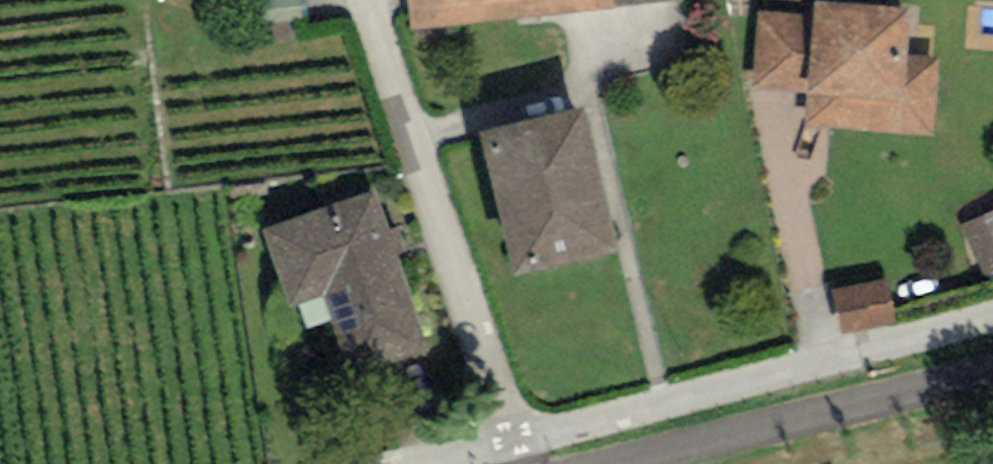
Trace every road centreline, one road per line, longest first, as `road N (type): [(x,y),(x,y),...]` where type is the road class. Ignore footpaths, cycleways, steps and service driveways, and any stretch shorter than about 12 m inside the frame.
road 1 (residential): [(518,441),(992,317)]
road 2 (residential): [(371,0),(518,441)]

